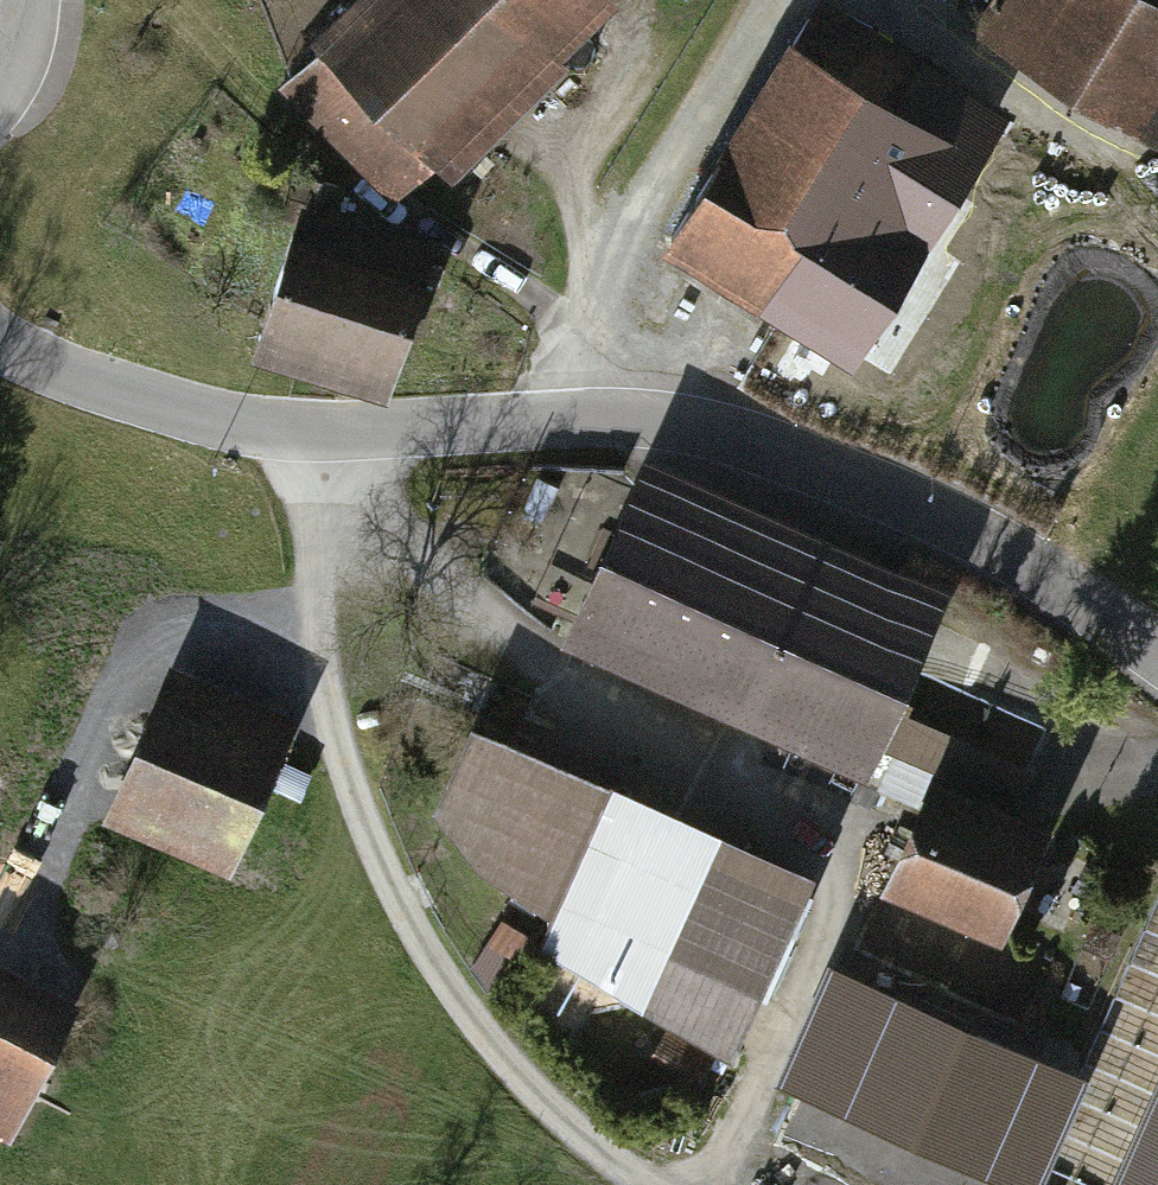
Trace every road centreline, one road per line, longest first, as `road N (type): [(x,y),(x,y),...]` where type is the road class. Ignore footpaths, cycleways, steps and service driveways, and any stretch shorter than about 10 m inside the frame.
road 1 (unclassified): [(0,340),(117,387),(251,421),(341,427),(584,414),(735,435),(984,535),(1157,651)]
road 2 (track): [(298,426),(401,567),(456,618),(875,811),(707,1184)]
road 3 (track): [(298,426),(322,668),(361,809),(390,880),(419,940),(497,1052),(587,1142),(645,1184)]
road 4 (track): [(544,415),(590,281),(578,164),(584,130),(632,53)]
road 5 (track): [(592,256),(724,46),(764,0)]
road 6 (track): [(886,0),(990,77)]

